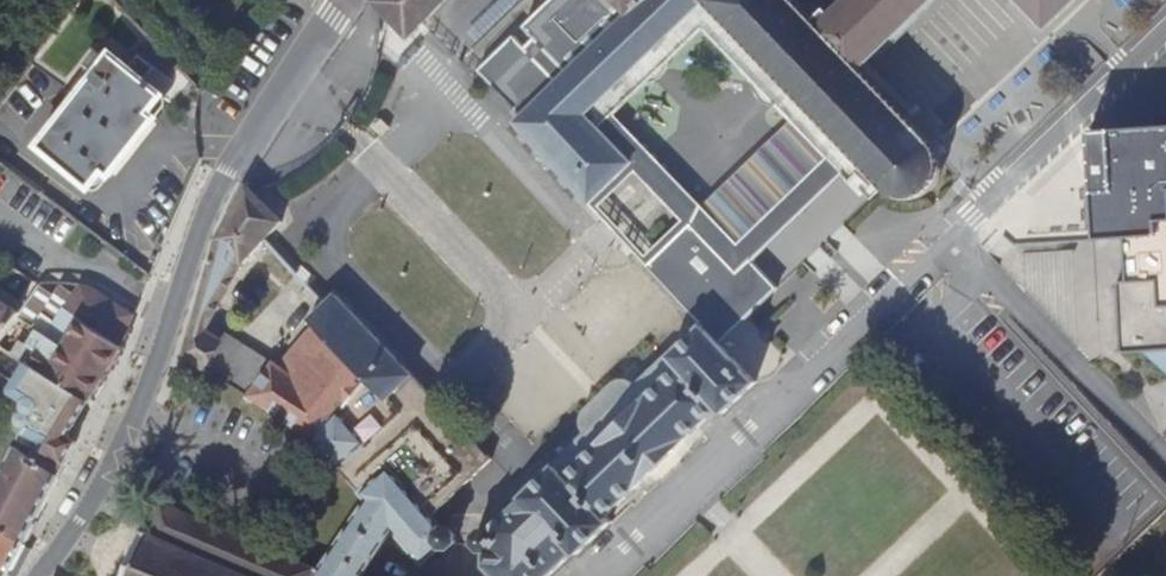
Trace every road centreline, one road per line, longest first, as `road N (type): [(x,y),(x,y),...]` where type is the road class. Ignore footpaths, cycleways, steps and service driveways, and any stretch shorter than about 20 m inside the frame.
road 1 (secondary): [(40,575),(77,526),(137,413),(220,185),(346,0)]

